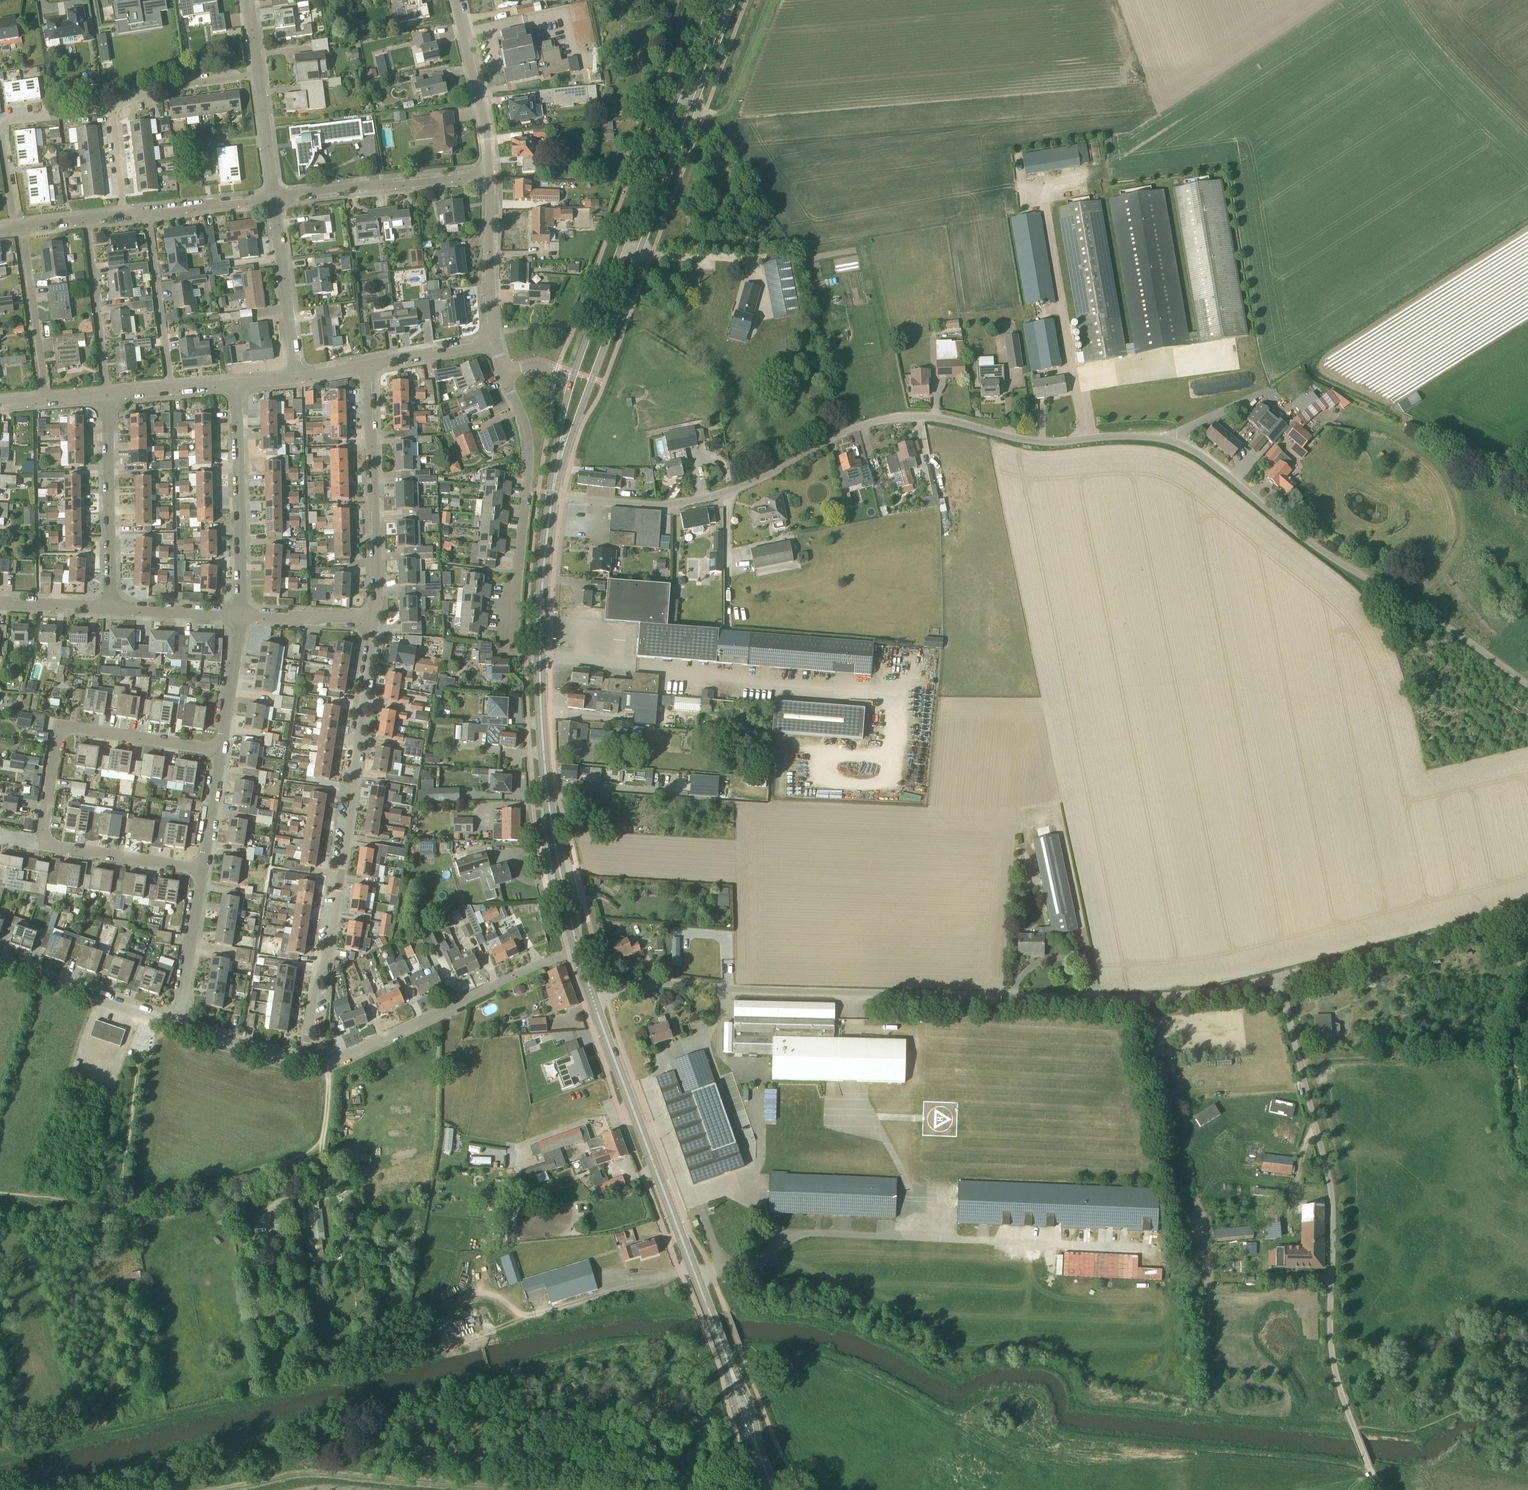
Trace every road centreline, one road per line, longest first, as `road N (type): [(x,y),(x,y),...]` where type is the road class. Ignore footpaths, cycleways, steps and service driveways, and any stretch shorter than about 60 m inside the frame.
road 1 (unclassified): [(1527,686),(1319,548),(1205,457),(1157,438),(1048,443),(916,416),(860,425),(754,481),(695,500),(552,495)]
road 2 (unclassified): [(593,1002),(663,985),(1174,997),(1279,979)]
road 3 (primary): [(552,495),(735,0)]
road 4 (primary): [(593,1002),(561,868),(543,731),(552,495)]
road 5 (unclassified): [(1365,1477),(1332,1382),(1326,1162),(1279,979)]
road 6 (residential): [(304,1061),(327,958),(373,622)]
road 7 (residential): [(220,751),(61,732),(43,837),(51,846),(204,870)]
road 8 (primary): [(714,0),(568,392)]
road 9 (track): [(0,1193),(112,1205),(306,1157),(322,1140),(328,1060)]
road 10 (primary): [(731,1372),(593,1002)]
road 11 (track): [(1527,1145),(1509,1055),(1299,1058)]
road 12 (residential): [(514,648),(531,449),(506,373)]
road 13 (residential): [(304,1061),(328,1060),(556,958)]
road 14 (unclassified): [(1279,979),(1527,911)]
road 15 (residential): [(124,215),(113,111),(173,86),(258,75)]
road 16 (residential): [(373,622),(368,367)]
road 17 (residential): [(241,615),(236,385)]
road 18 (residential): [(273,197),(487,175)]
road 19 (residential): [(111,608),(106,398)]
road 20 (track): [(136,1202),(123,1179),(146,1014)]
road 21 (residential): [(178,1025),(0,964)]
road 22 (residential): [(296,376),(273,197)]
road 23 (residential): [(170,391),(149,212)]
road 24 (residential): [(106,398),(87,220)]
road 25 (residential): [(487,175),(458,0)]
road 26 (residential): [(46,401),(24,227)]
road 27 (track): [(1527,128),(1408,0)]
road 28 (residential): [(492,342),(487,175)]
road 29 (residential): [(178,1025),(204,870)]
road 30 (residential): [(220,751),(241,615)]
road 31 (residential): [(373,622),(241,615)]
road 32 (residential): [(304,1061),(178,1025)]
road 33 (residential): [(241,615),(111,608)]
road 34 (residential): [(368,367),(492,342)]
road 35 (residential): [(149,212),(273,197)]
road 36 (residential): [(273,197),(258,75)]

